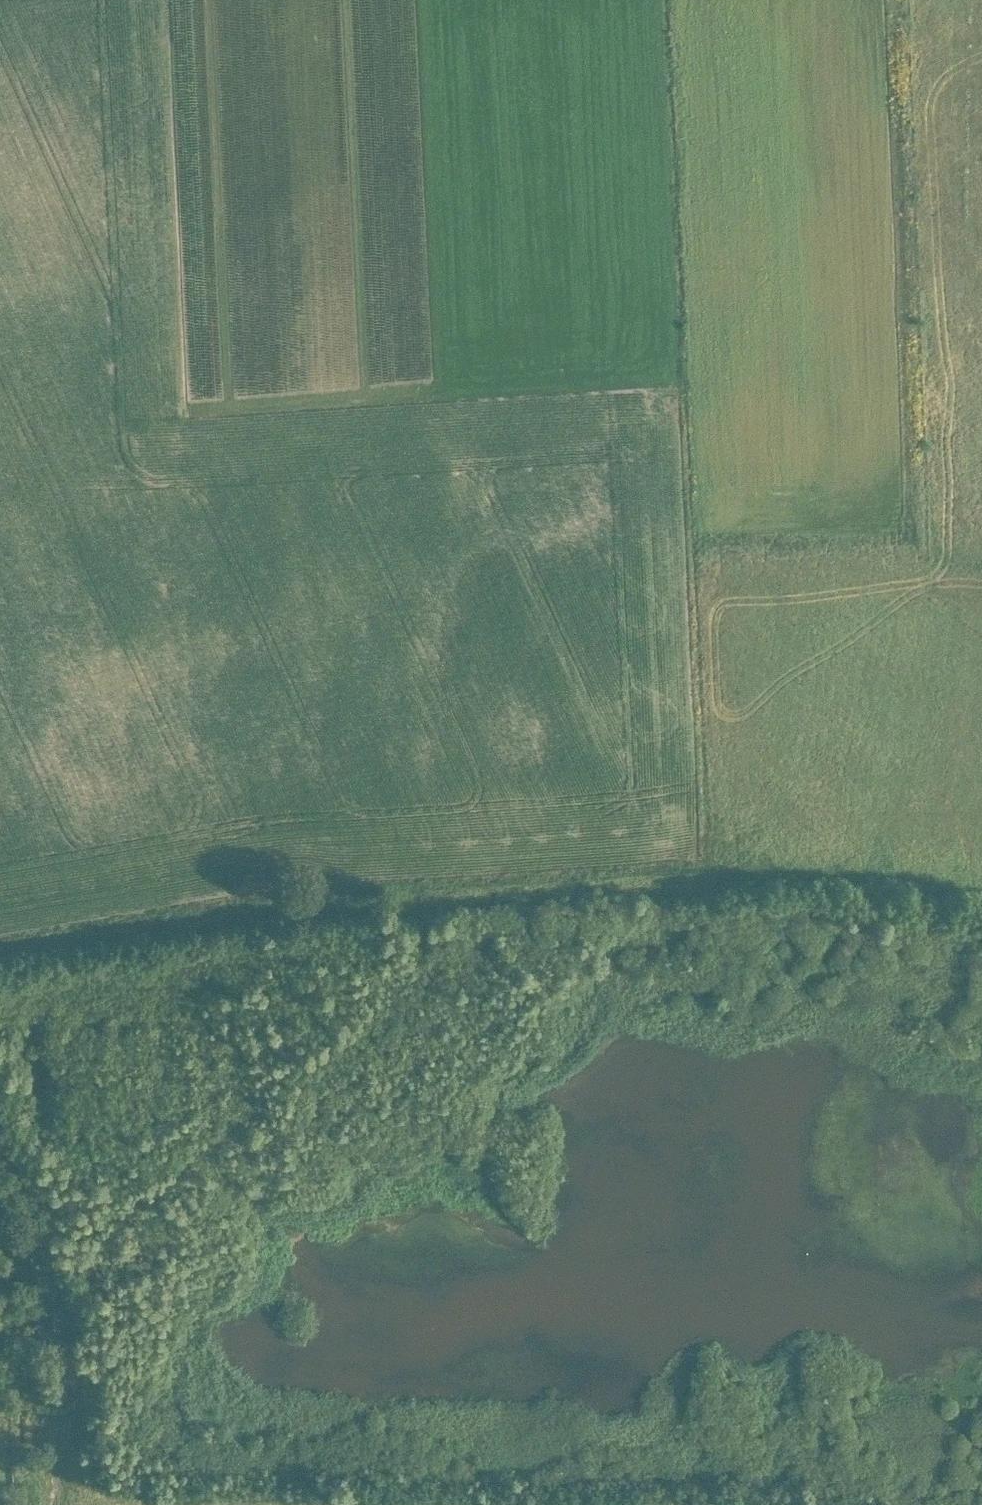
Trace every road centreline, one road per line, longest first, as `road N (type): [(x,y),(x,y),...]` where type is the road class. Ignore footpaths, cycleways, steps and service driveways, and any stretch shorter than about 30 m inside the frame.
road 1 (track): [(50,1504),(65,1380),(54,1311),(0,1189)]

